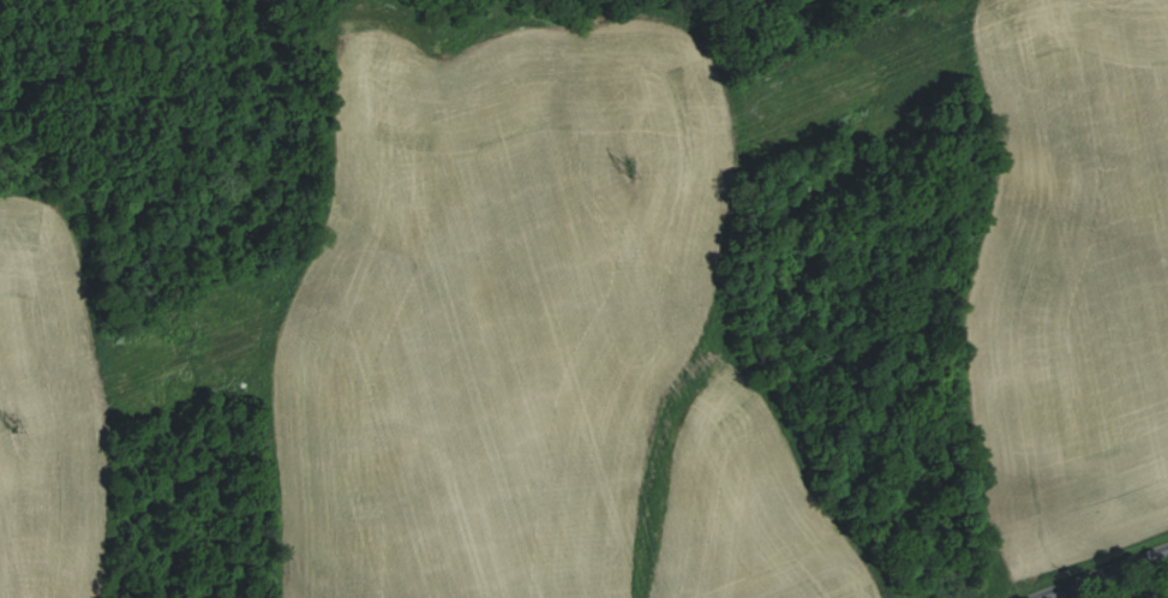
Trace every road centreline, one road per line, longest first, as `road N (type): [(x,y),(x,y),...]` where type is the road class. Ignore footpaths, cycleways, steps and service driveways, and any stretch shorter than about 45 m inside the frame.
road 1 (residential): [(1009,597),(1167,540)]

